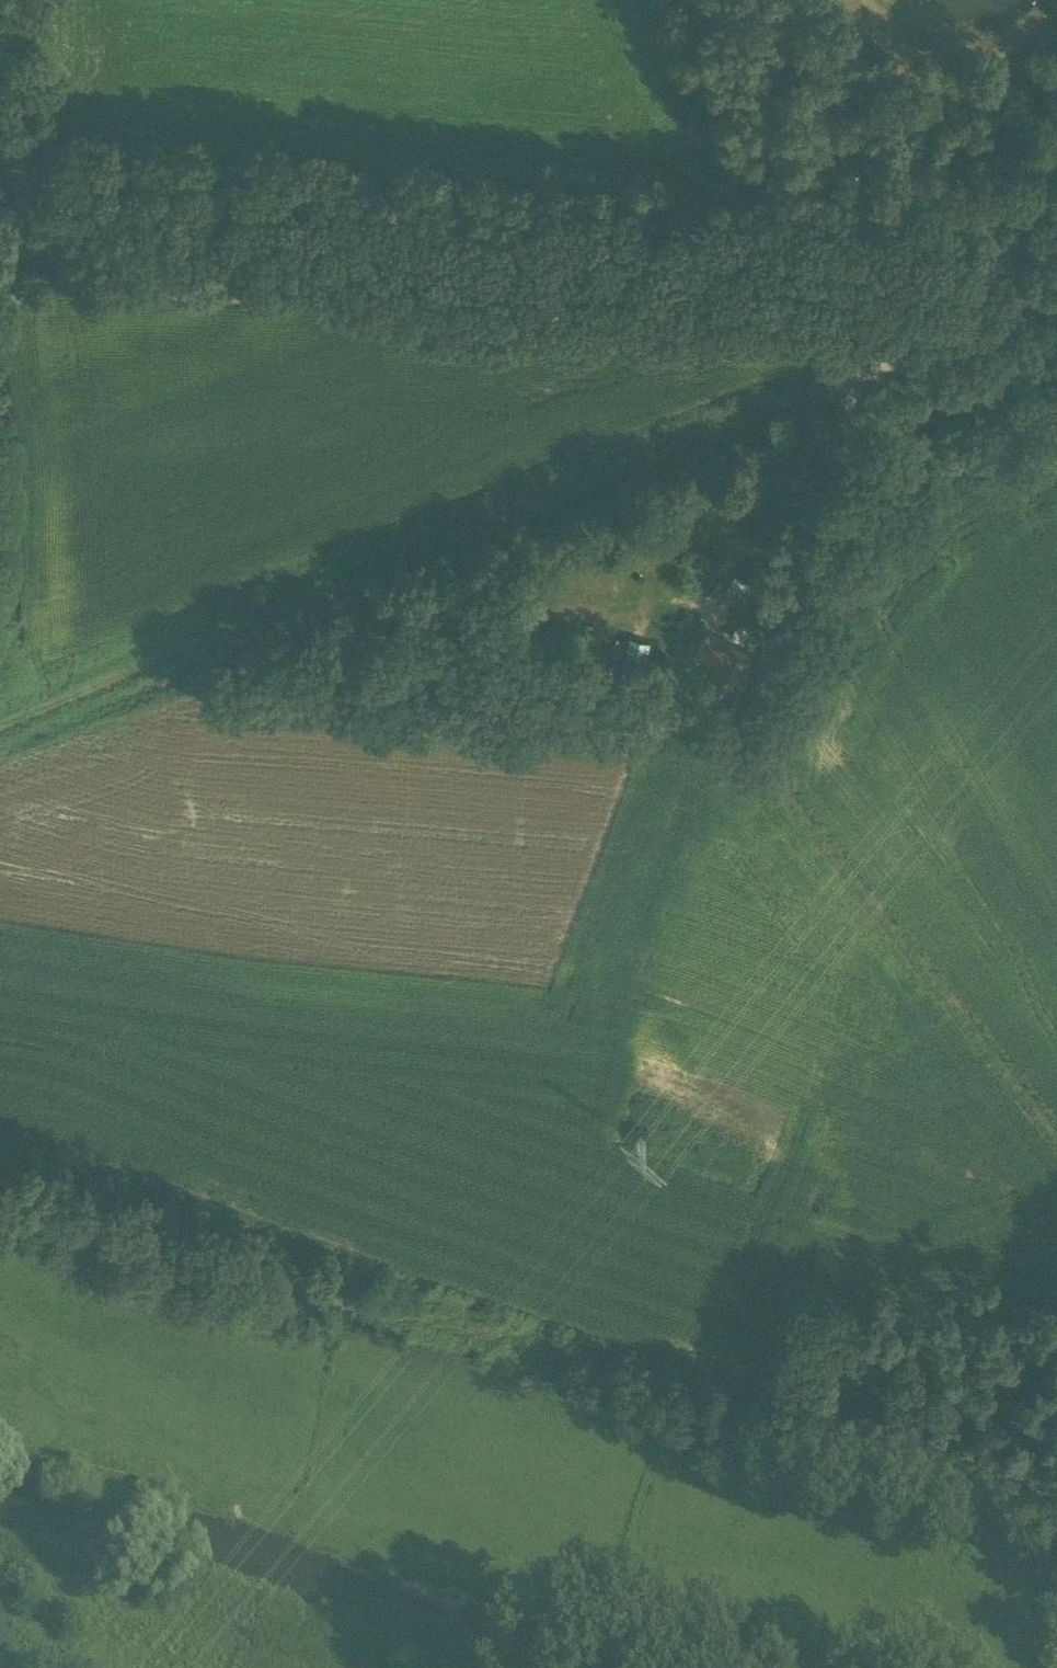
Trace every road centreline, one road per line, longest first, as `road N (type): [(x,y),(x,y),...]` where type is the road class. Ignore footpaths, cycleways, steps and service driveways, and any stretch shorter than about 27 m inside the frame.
road 1 (track): [(0,726),(1056,295)]
road 2 (track): [(0,144),(125,251),(195,288),(328,289),(456,315),(761,306),(846,341),(866,373)]
road 3 (track): [(866,373),(725,733),(1056,1143)]
road 4 (track): [(866,373),(918,293),(1033,185),(1056,152)]

